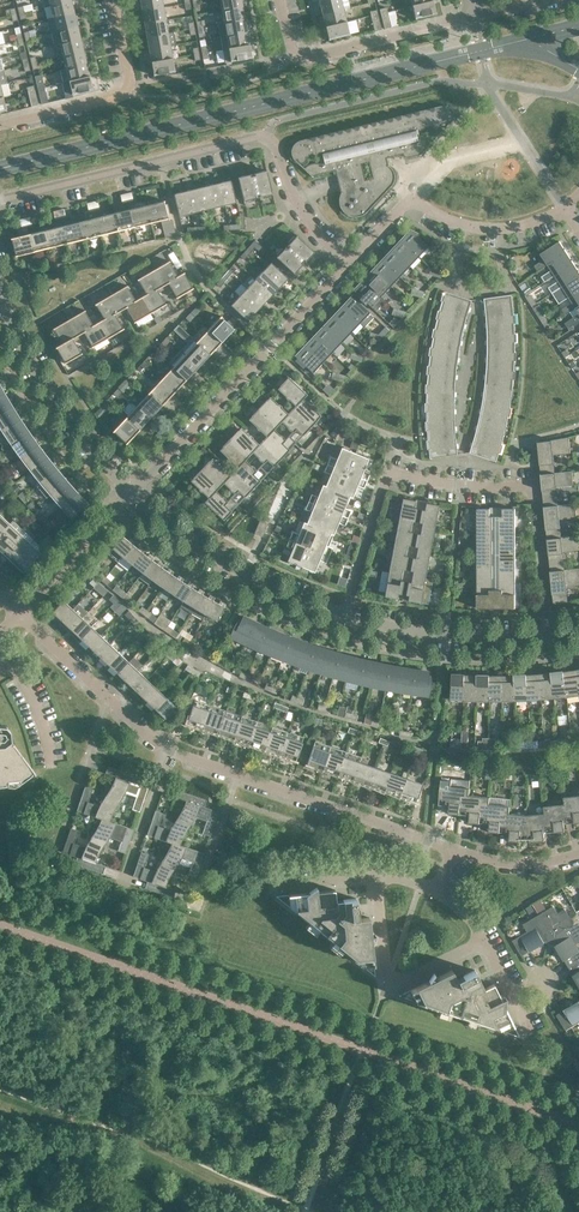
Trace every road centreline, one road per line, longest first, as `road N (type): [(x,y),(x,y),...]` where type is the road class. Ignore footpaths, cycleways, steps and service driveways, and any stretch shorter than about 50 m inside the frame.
road 1 (residential): [(549,634),(534,486),(459,486),(385,472),(345,617)]
road 2 (residential): [(348,263),(295,200),(273,143),(259,136),(0,201)]
road 3 (residential): [(133,493),(348,263)]
road 4 (residential): [(345,617),(249,577),(133,493)]
road 5 (residential): [(133,493),(56,406),(0,293)]
road 6 (residential): [(473,16),(311,56),(290,44),(279,0)]
road 7 (residential): [(0,125),(127,91),(109,0)]
road 8 (residential): [(446,852),(236,774)]
road 9 (residential): [(446,852),(432,890),(467,916),(511,993),(545,974)]
road 10 (residential): [(549,634),(447,636),(345,617)]
road 11 (residential): [(56,857),(109,698)]
road 12 (residential): [(566,209),(503,231),(467,227),(409,200)]
road 13 (residential): [(17,611),(133,493)]
road 14 (residential): [(124,879),(167,748)]
road 15 (residential): [(194,902),(236,774)]
road 16 (residential): [(578,851),(523,863),(446,852)]
road 17 (residential): [(109,698),(17,611)]

